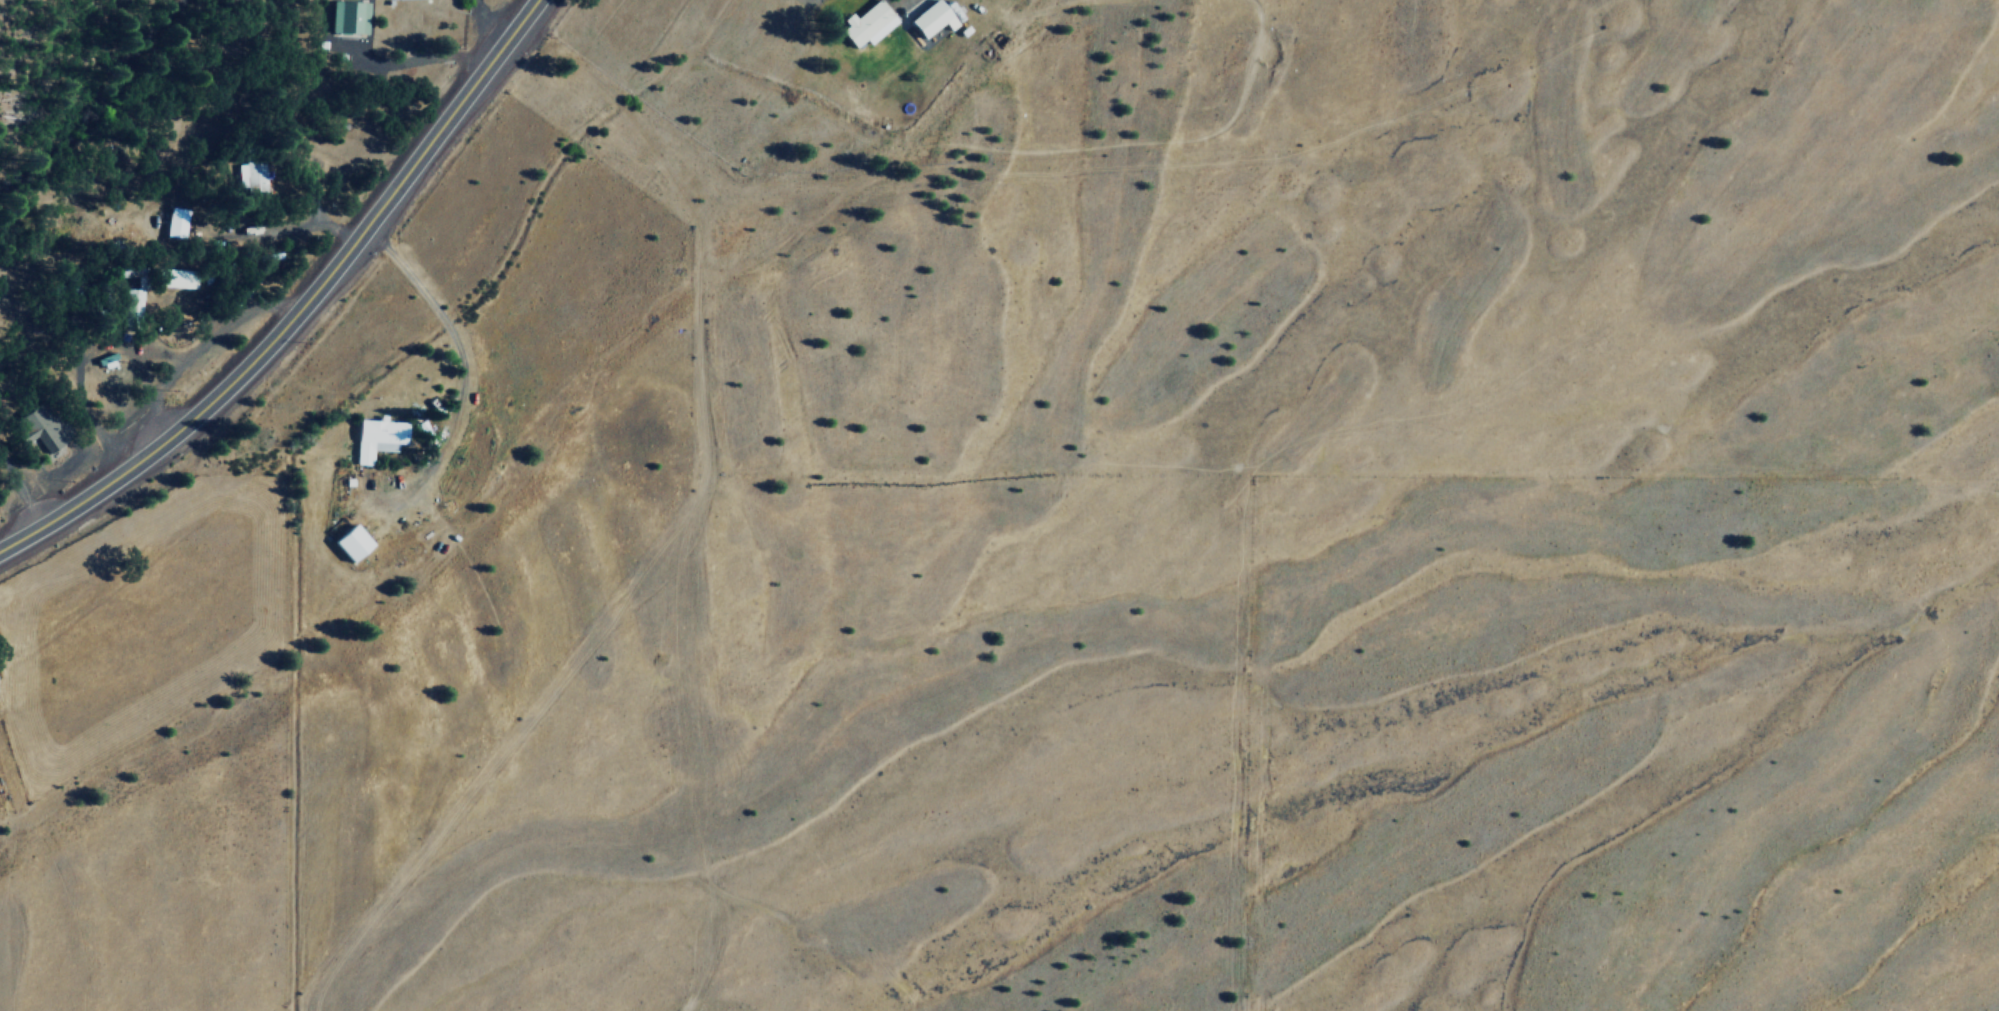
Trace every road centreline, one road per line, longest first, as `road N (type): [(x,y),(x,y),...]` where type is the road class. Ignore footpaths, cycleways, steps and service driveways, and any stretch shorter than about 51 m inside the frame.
road 1 (secondary): [(536,0),(368,223),(216,396),(143,456),(0,550)]

